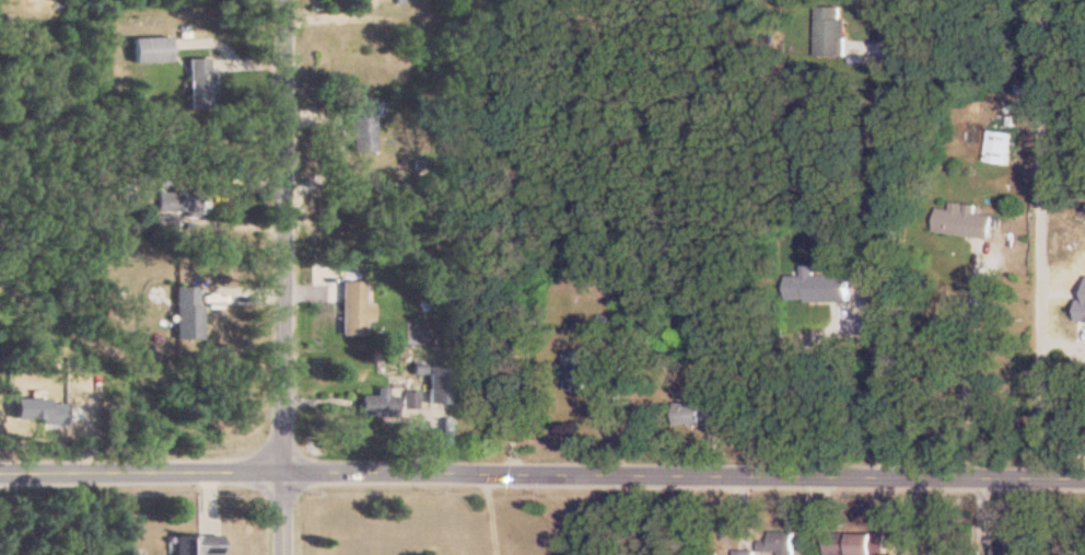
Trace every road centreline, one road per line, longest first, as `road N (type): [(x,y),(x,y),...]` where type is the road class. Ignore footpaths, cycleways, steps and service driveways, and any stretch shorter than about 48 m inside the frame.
road 1 (residential): [(0,470),(1084,475)]
road 2 (residential): [(279,469),(276,0)]

